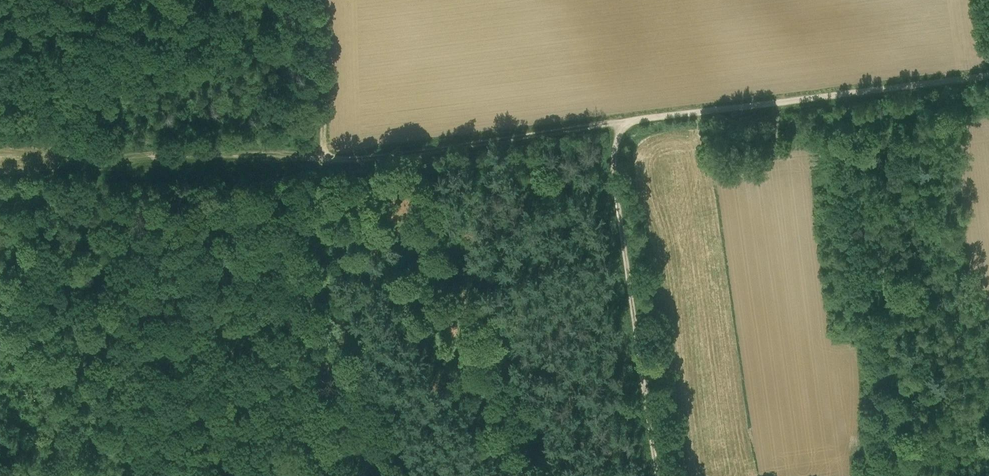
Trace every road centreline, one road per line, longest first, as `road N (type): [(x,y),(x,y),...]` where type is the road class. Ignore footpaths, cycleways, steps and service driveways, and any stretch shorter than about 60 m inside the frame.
road 1 (track): [(988,79),(610,126)]
road 2 (track): [(610,126),(657,475)]
road 3 (track): [(324,160),(333,274),(414,475)]
road 4 (track): [(324,160),(610,126)]
road 5 (track): [(325,0),(324,160)]

